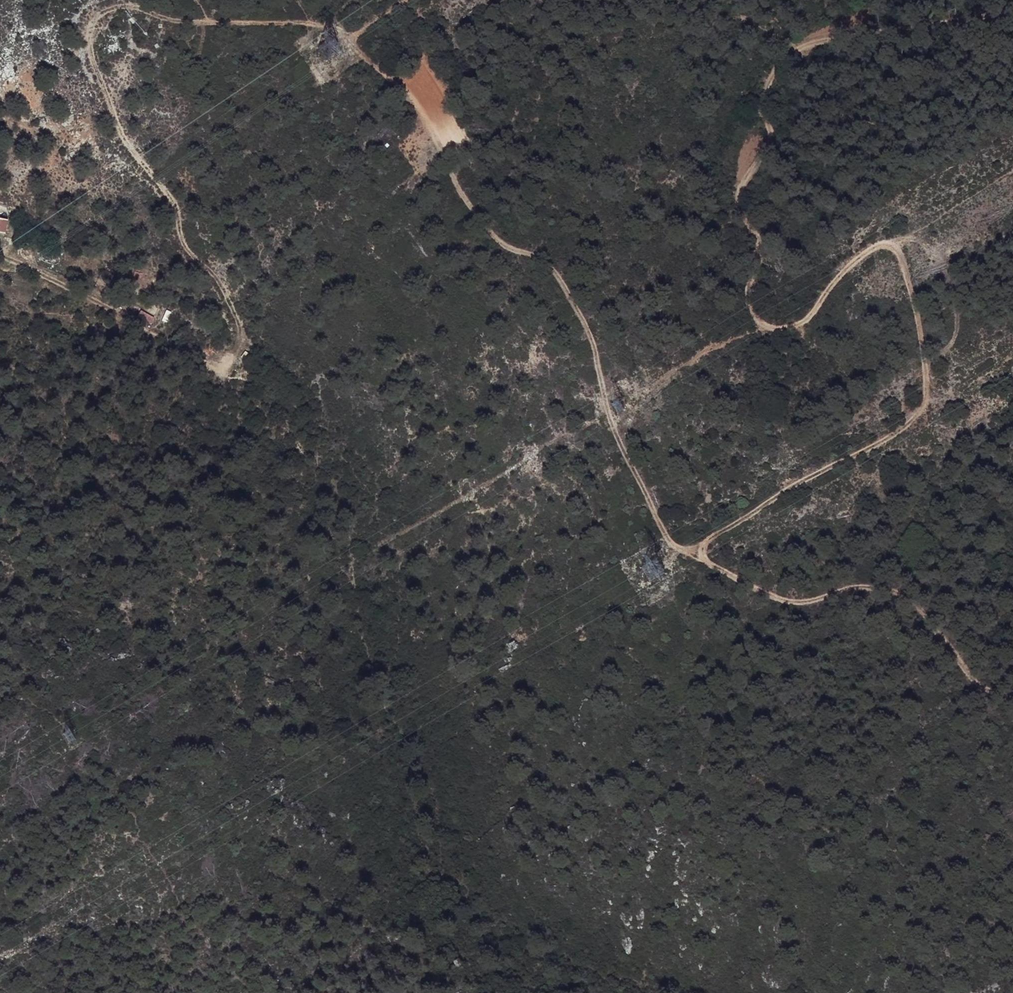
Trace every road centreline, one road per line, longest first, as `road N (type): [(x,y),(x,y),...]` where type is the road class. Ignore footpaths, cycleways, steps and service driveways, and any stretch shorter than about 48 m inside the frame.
road 1 (track): [(1012,698),(985,692),(920,610),(896,596),(851,589),(783,602),(668,543),(618,435),(587,324),(565,282),(544,258),(492,236),(404,90),(333,28),(191,22),(135,9),(117,9),(93,26),(92,49),(126,141),(175,202),(185,247),(227,297),(239,330),(219,372),(0,256)]
road 2 (track): [(1012,11),(866,32),(808,49),(777,70),(758,100),(770,130),(769,147),(744,188),(743,208),(757,236),(744,298),(751,312),(772,331),(792,328),(855,264),(881,247),(914,241),(944,267),(955,303),(956,334),(924,358)]
road 3 (track): [(894,242),(924,358),(924,413),(688,554)]

